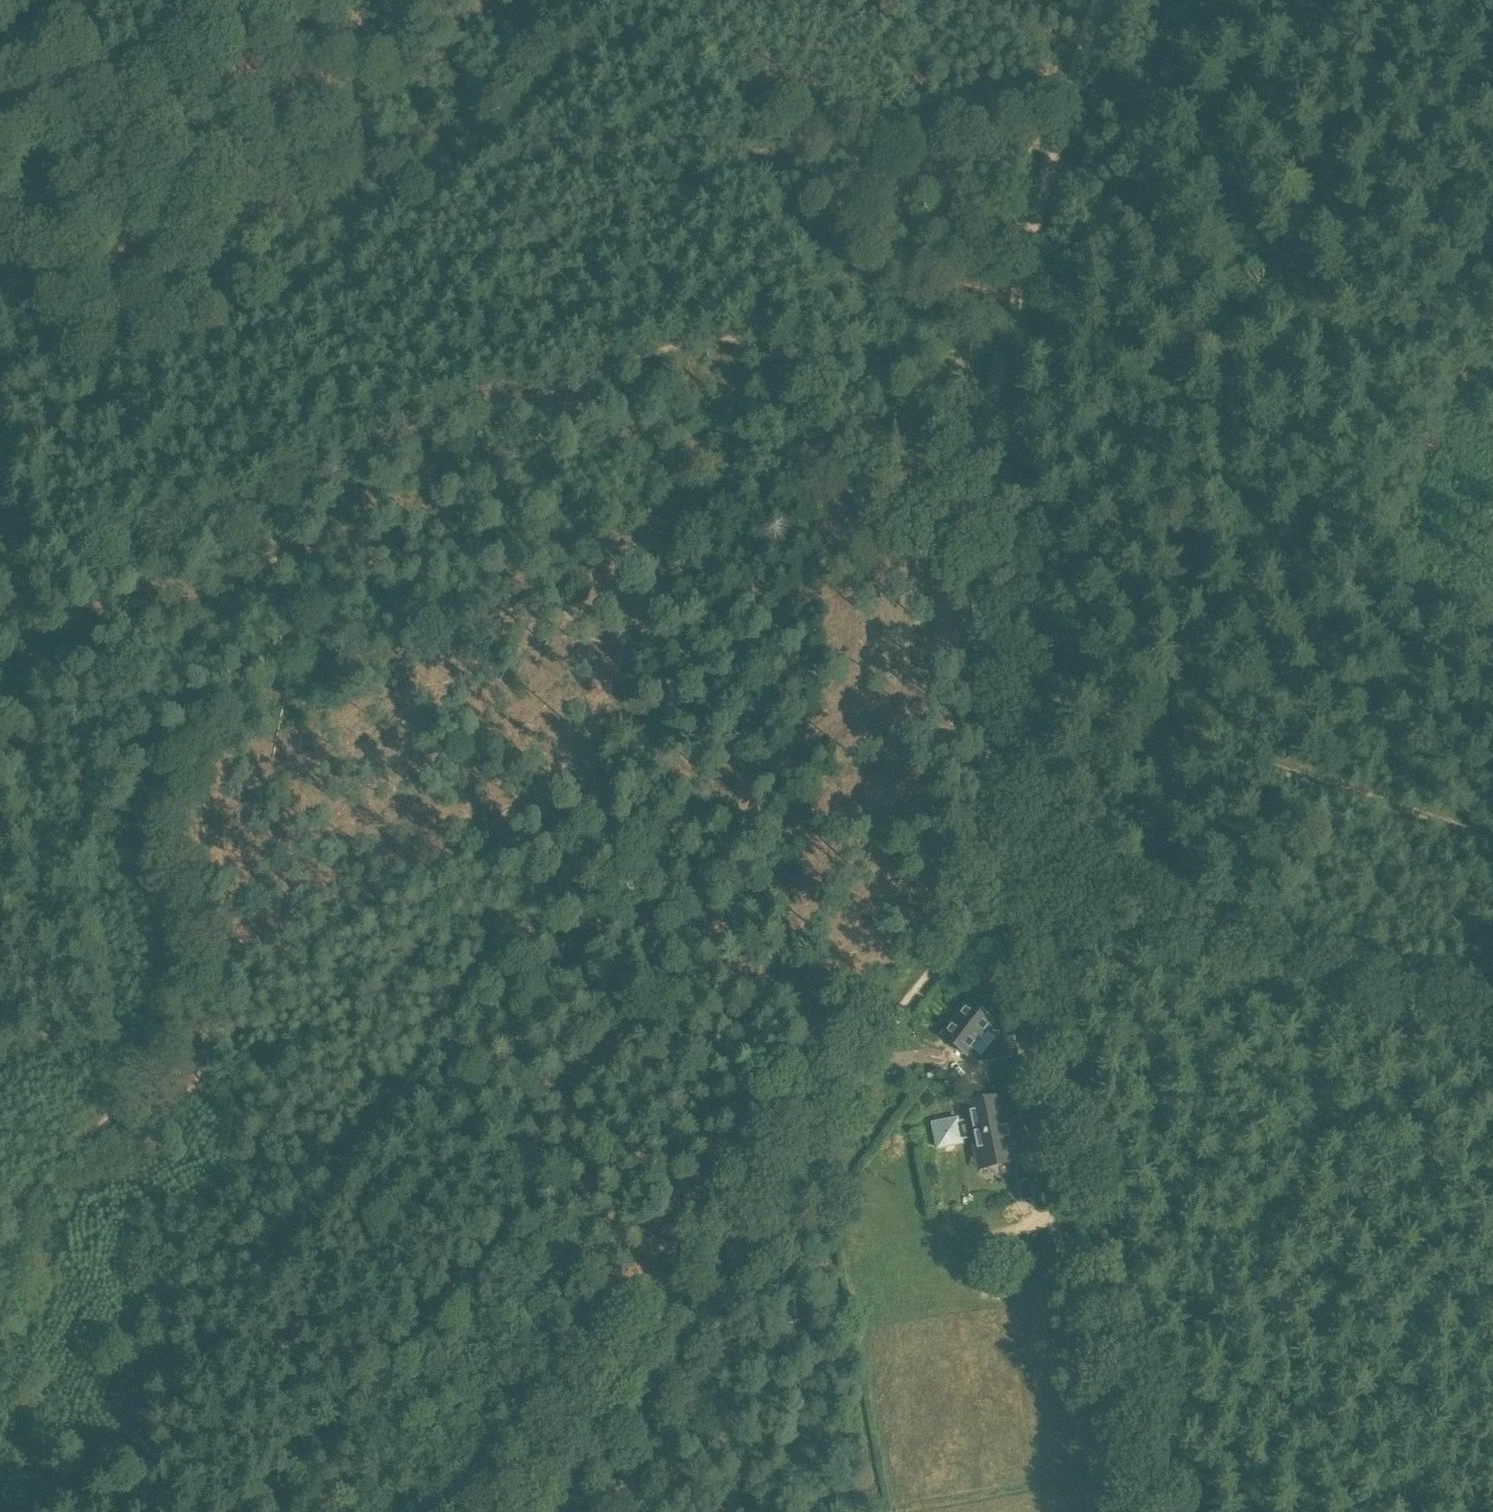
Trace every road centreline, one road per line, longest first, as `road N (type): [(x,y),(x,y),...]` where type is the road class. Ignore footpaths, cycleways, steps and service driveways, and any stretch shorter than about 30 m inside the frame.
road 1 (track): [(490,1511),(983,885),(986,649)]
road 2 (track): [(1101,0),(1020,257),(998,404),(986,649)]
road 3 (track): [(1144,1511),(983,885)]

